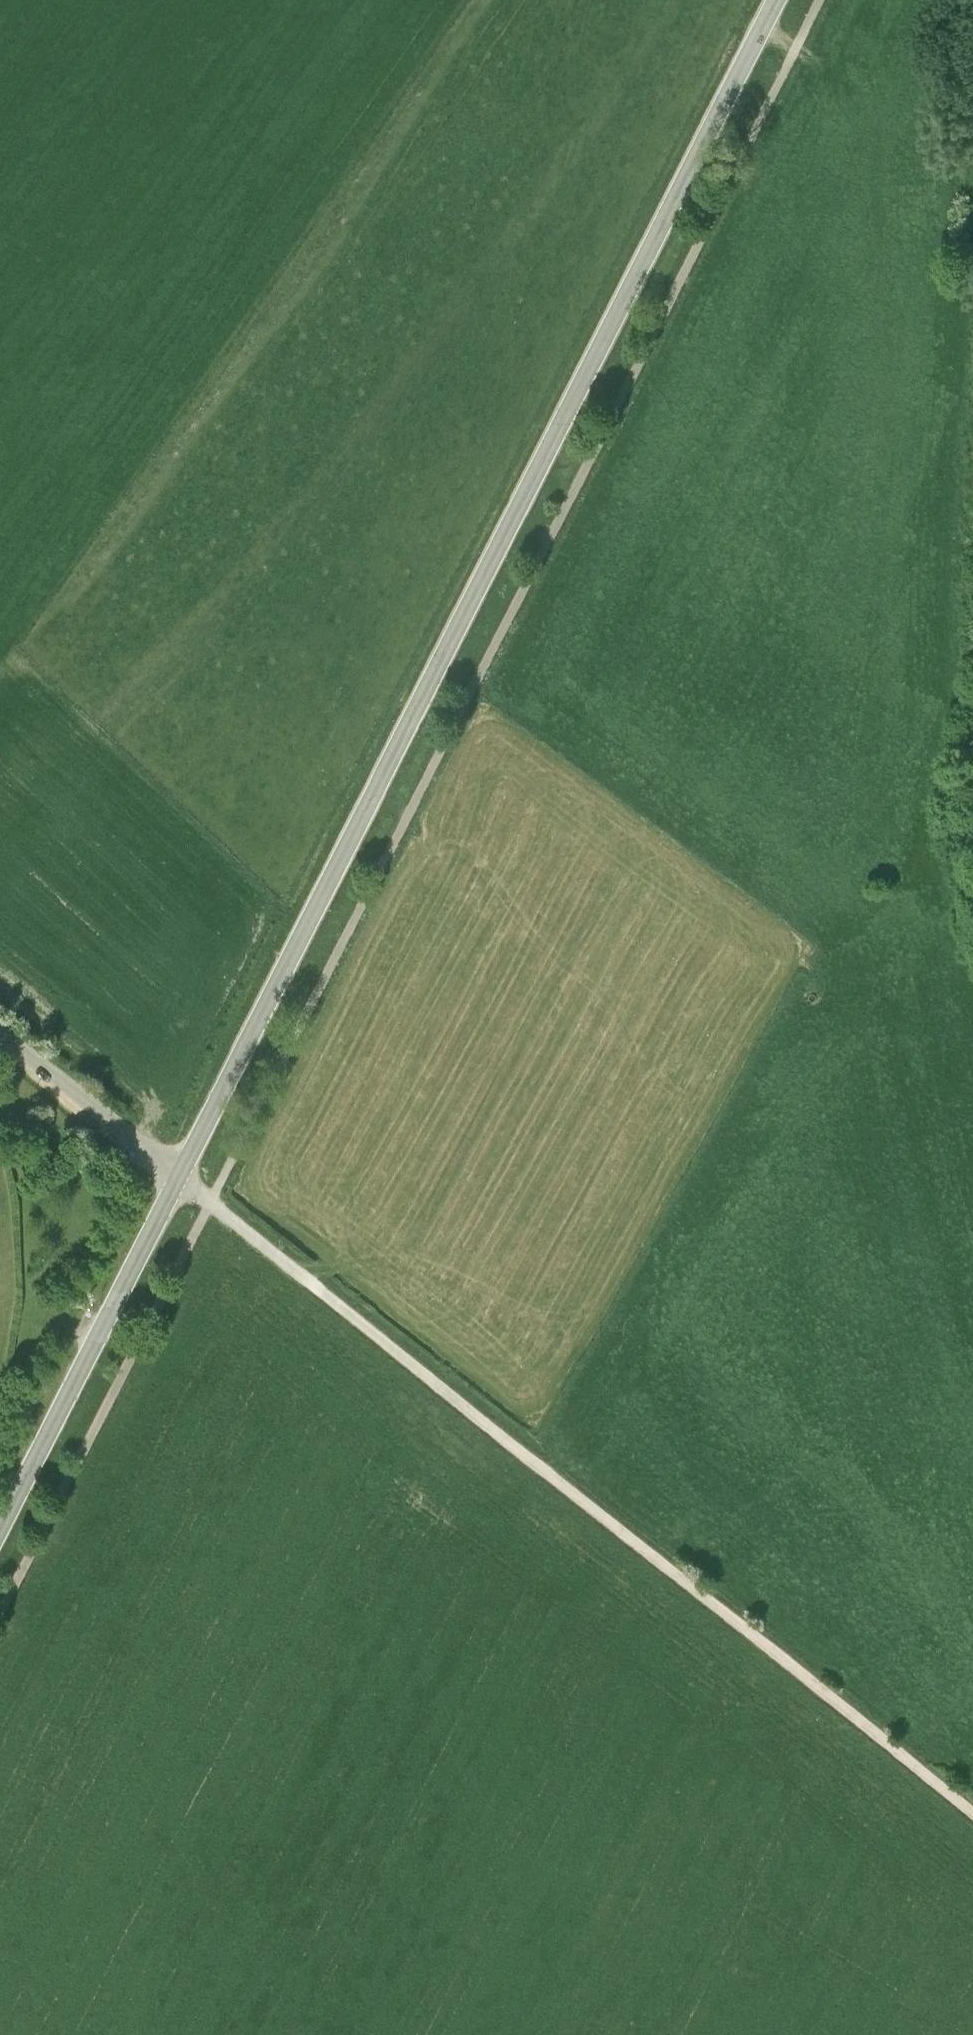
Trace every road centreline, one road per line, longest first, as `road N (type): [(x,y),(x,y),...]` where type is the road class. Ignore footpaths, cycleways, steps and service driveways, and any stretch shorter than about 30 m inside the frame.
road 1 (tertiary): [(776,0),(179,1176)]
road 2 (track): [(972,1817),(212,1202)]
road 3 (tertiary): [(179,1176),(0,1529)]
road 4 (unclassified): [(179,1176),(0,1035)]

